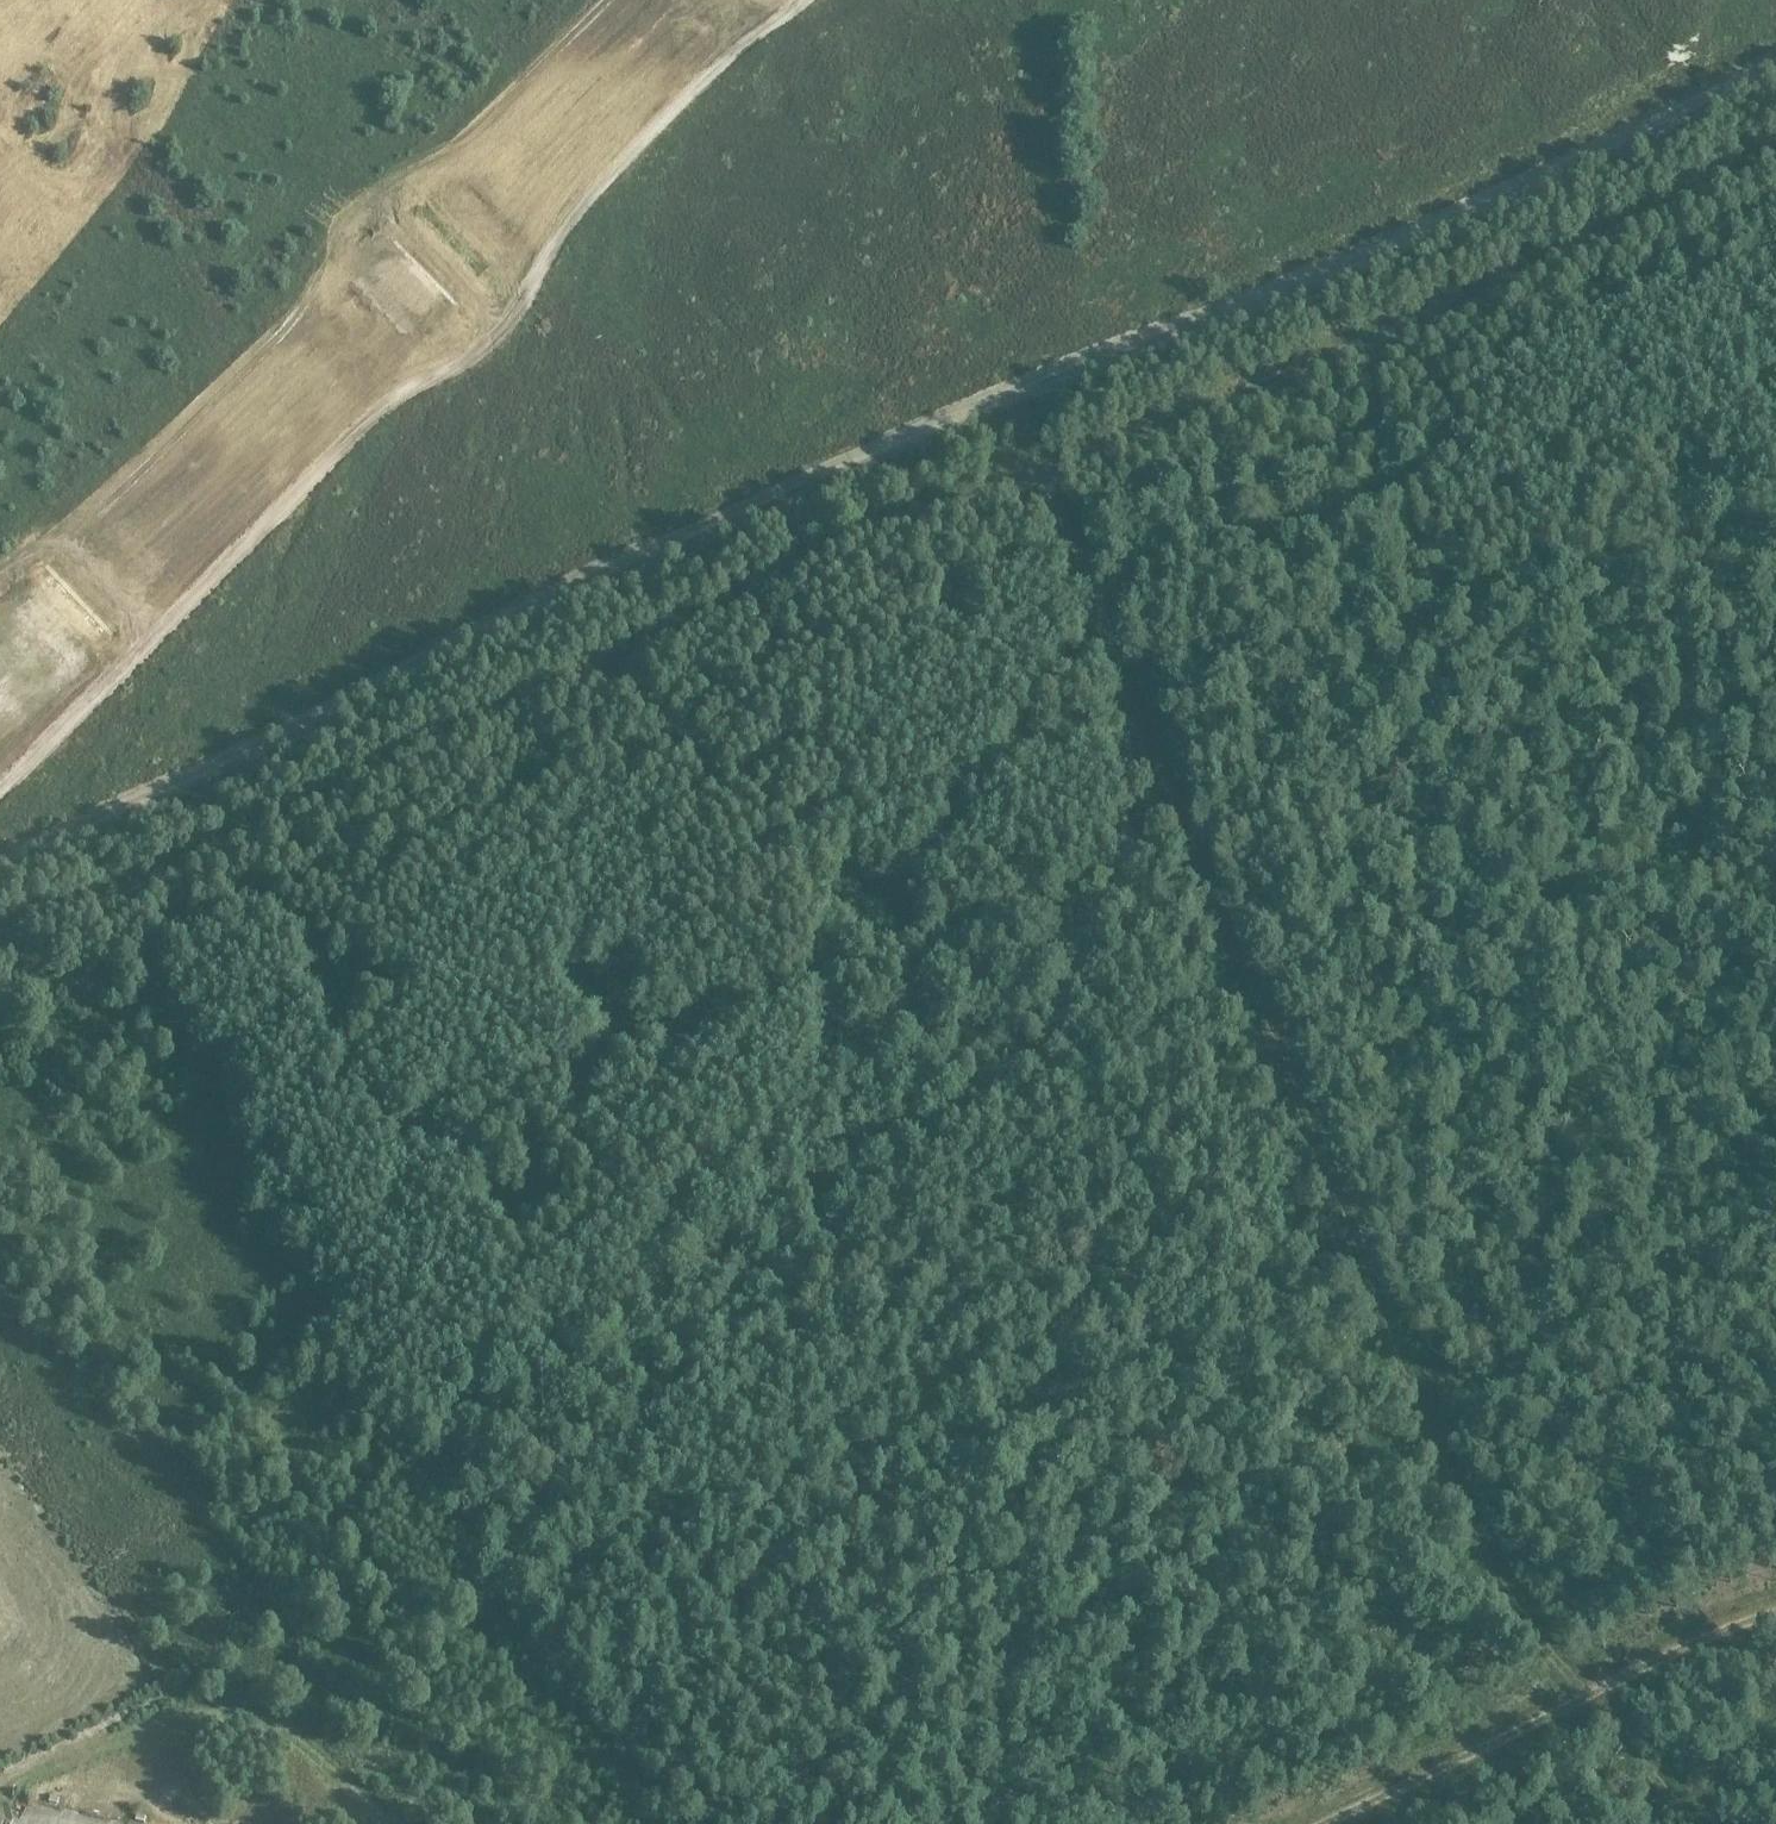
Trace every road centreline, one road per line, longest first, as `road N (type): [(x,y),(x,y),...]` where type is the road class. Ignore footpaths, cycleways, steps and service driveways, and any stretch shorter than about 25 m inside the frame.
road 1 (track): [(0,860),(817,474),(1443,222),(1775,64)]
road 2 (unclassified): [(0,934),(378,783),(806,577),(1519,281),(1775,160)]
road 3 (track): [(1039,477),(1489,1581),(1537,1641),(1594,1693),(1691,1823)]
road 4 (track): [(0,794),(382,415),(485,354),(509,330),(587,203),(703,83),(764,28),(811,0)]
road 5 (track): [(1320,1823),(1625,1674),(1775,1619)]
road 6 (track): [(0,1793),(56,1762),(169,1723),(251,1721),(288,1737),(385,1823)]

